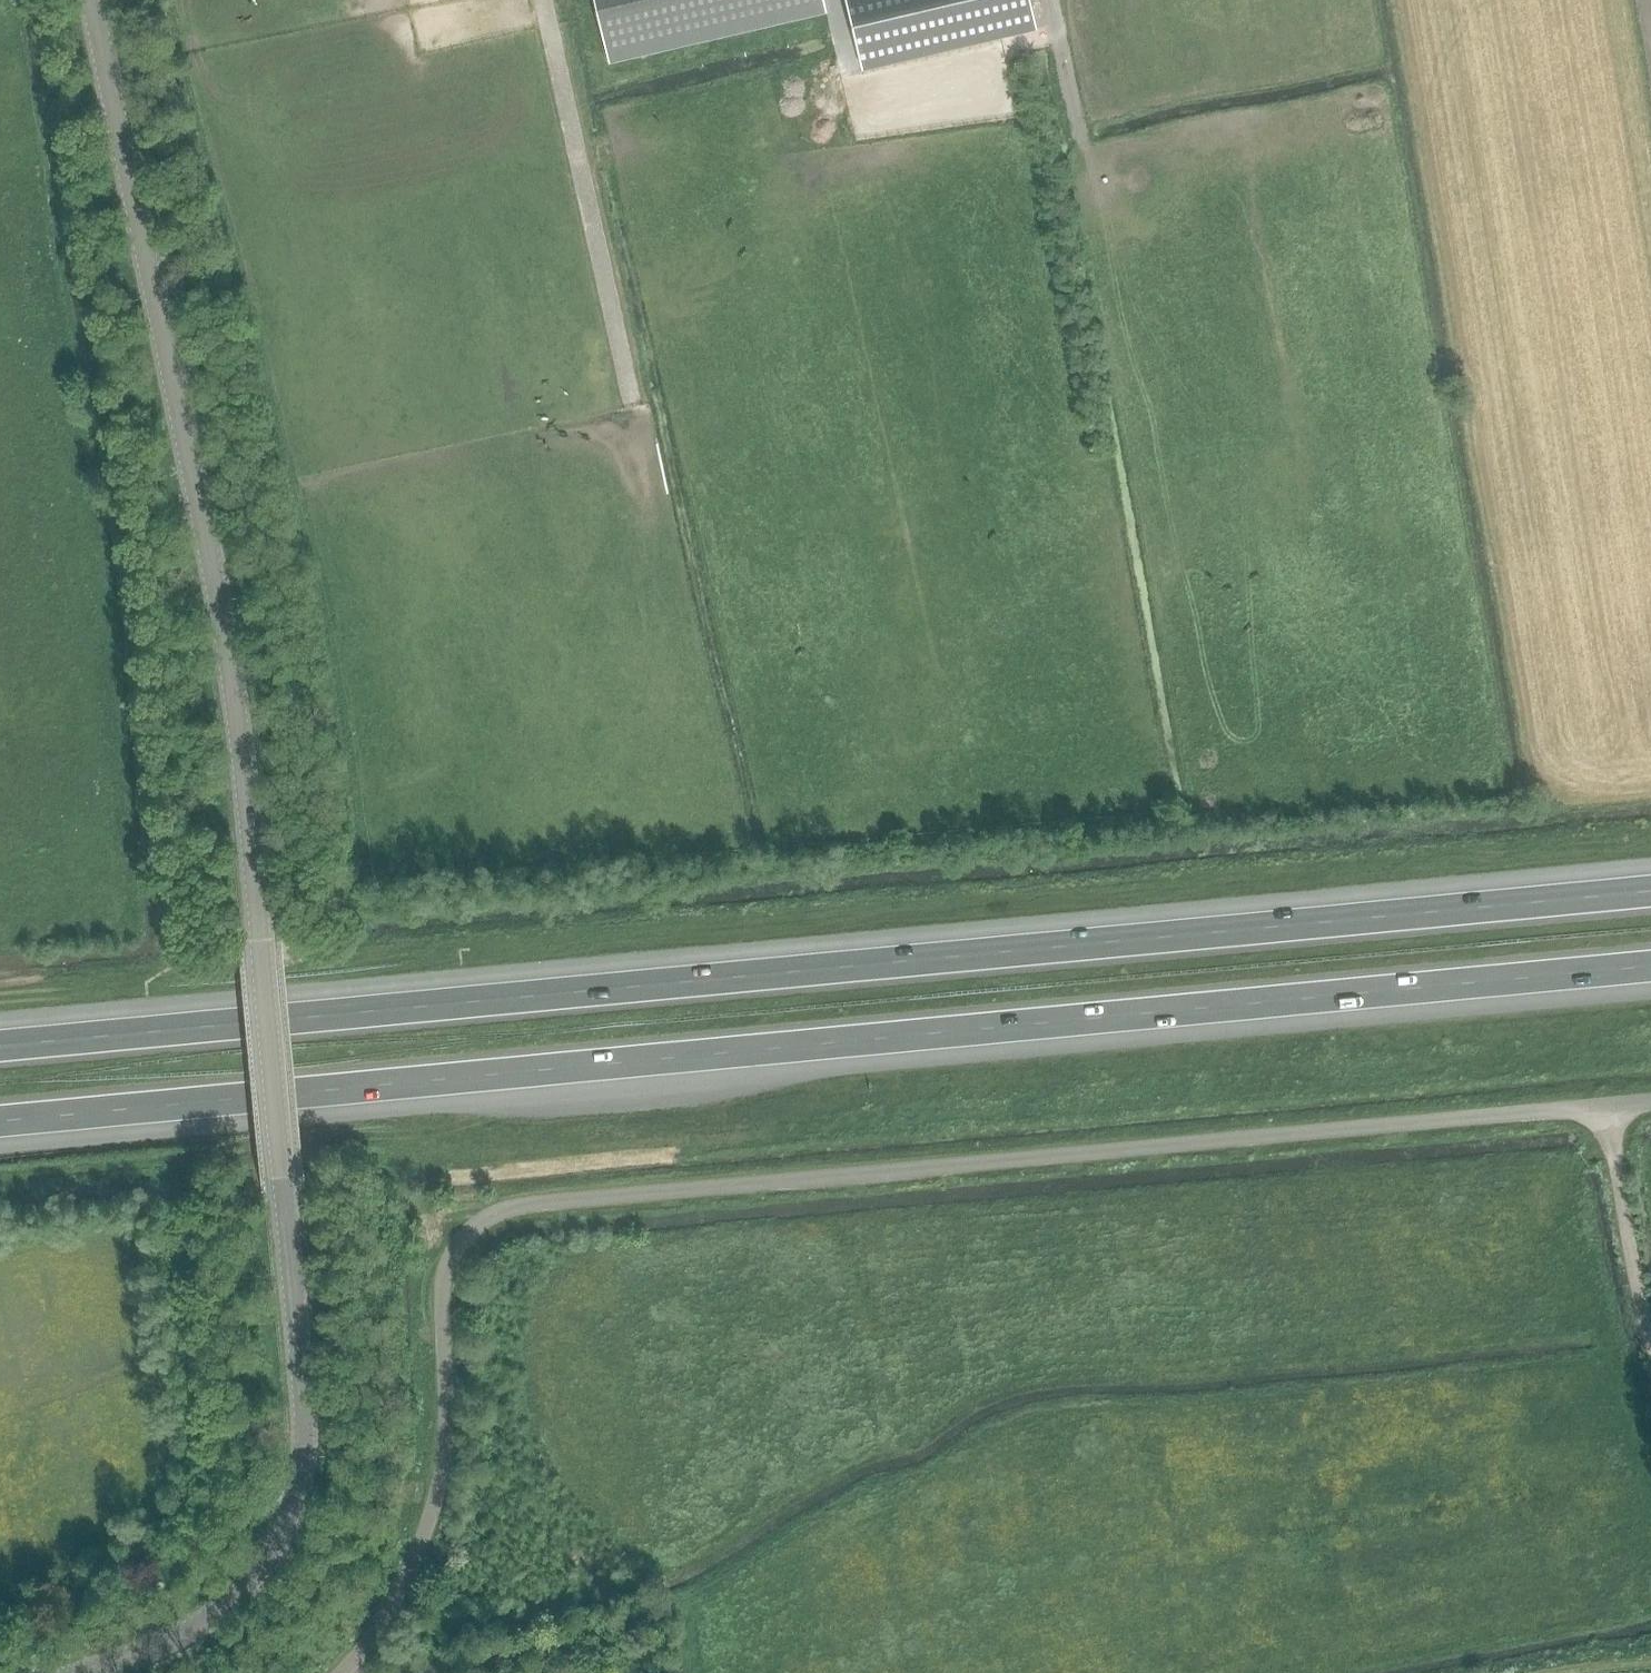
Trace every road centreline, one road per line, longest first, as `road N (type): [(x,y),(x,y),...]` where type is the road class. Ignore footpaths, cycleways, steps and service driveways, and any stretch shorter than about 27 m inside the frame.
road 1 (tertiary): [(87,1672),(191,1630),(252,1583),(294,1515),(308,1430),(236,682),(92,0)]
road 2 (unclassified): [(341,1672),(384,1620),(432,1521),(448,1452),(445,1282),(464,1236),(491,1214),(524,1204),(1650,1101)]
road 3 (motorway): [(1650,892),(0,1047)]
road 4 (motorway): [(0,1122),(1650,968)]
road 5 (track): [(1650,1323),(1638,1291),(1606,1106)]

